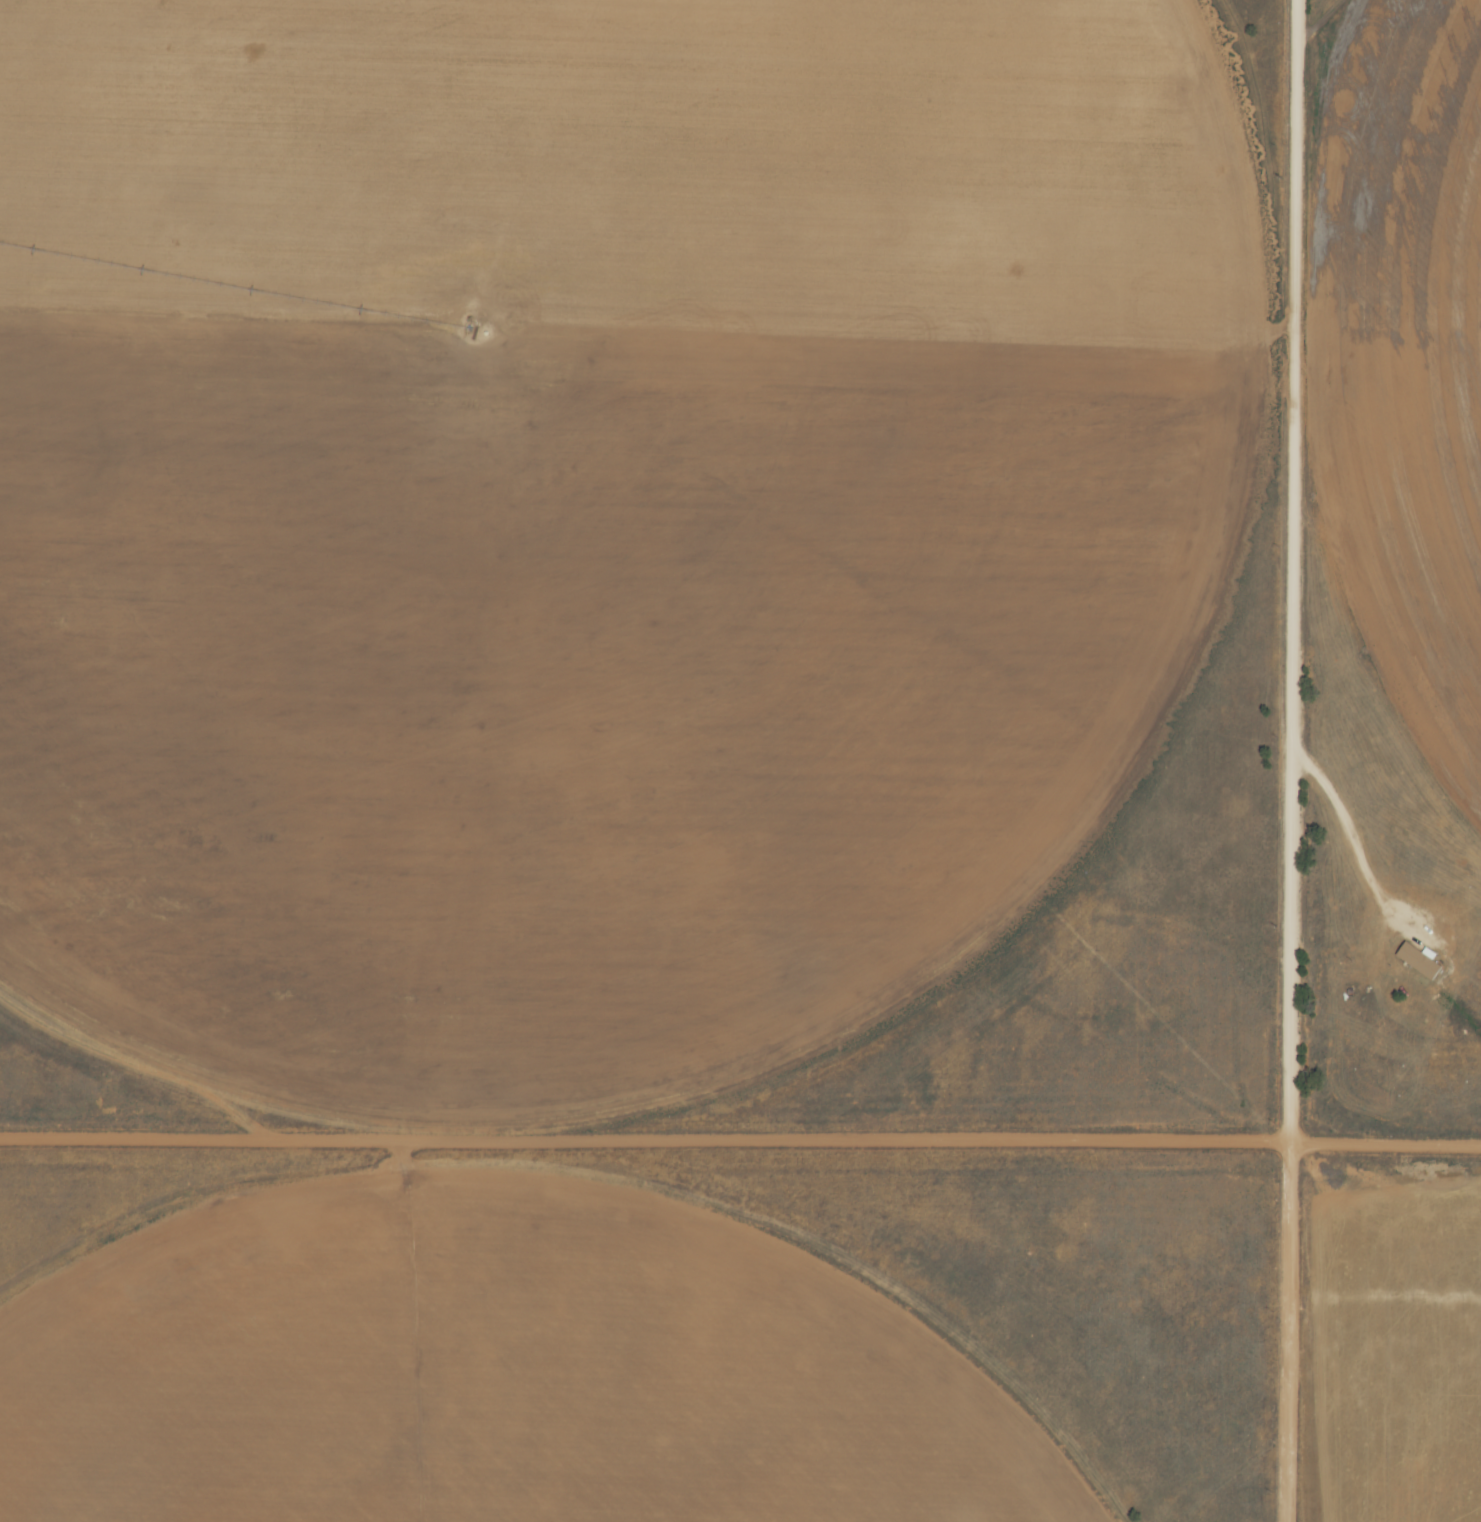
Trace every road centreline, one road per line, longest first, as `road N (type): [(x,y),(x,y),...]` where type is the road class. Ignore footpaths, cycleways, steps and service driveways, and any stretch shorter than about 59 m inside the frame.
road 1 (residential): [(0,1143),(1480,1150)]
road 2 (residential): [(1293,1145),(1302,0)]
road 3 (residential): [(1293,1145),(1293,1521)]

